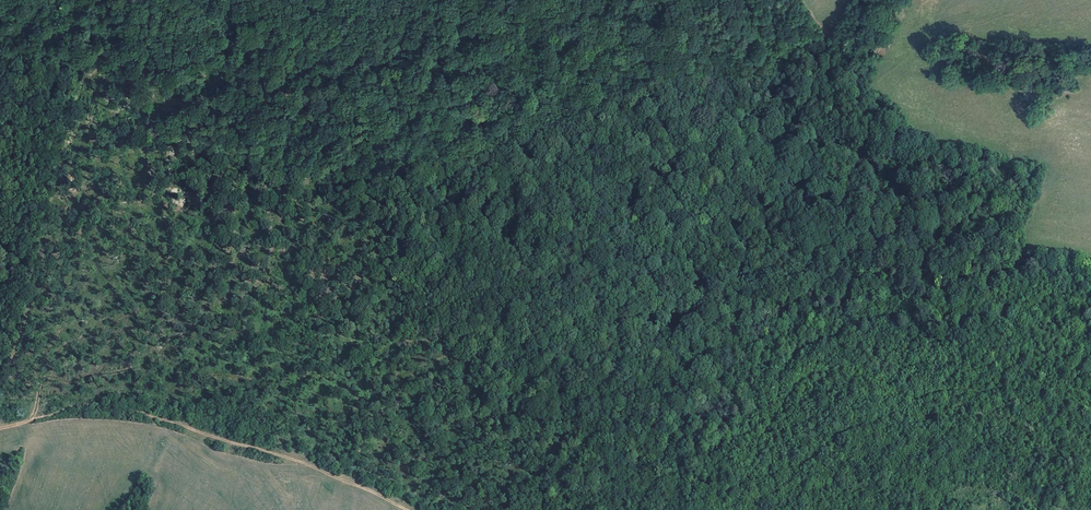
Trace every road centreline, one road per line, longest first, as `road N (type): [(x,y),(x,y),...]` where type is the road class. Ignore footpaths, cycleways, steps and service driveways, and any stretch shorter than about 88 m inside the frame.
road 1 (track): [(0,430),(80,405),(142,413),(308,464),(408,509)]

